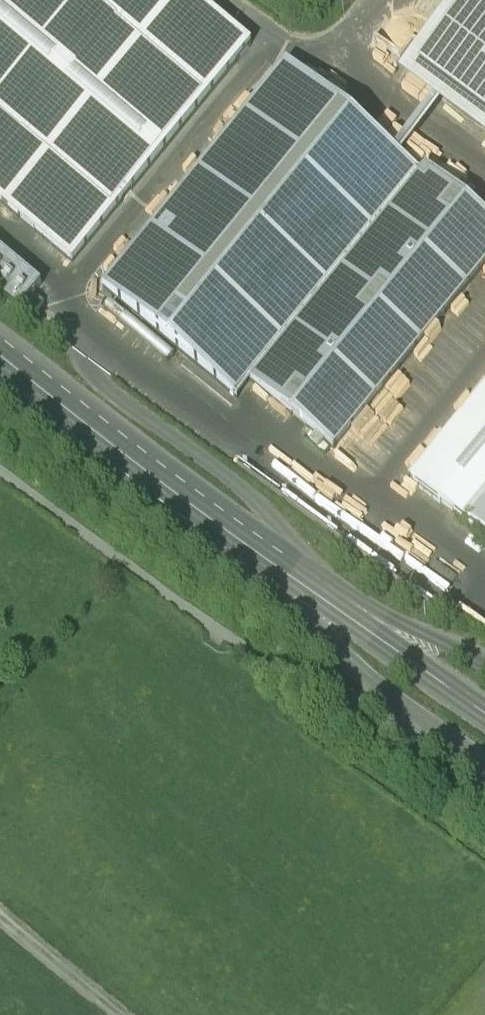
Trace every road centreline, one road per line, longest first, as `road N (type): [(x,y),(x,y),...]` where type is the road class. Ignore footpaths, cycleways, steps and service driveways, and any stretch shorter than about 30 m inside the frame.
road 1 (secondary): [(0,353),(278,565)]
road 2 (secondary): [(278,565),(348,661),(484,764)]
road 3 (secondary): [(310,586),(484,711)]
road 4 (secondary): [(484,657),(310,586)]
road 5 (track): [(0,915),(116,1014)]

